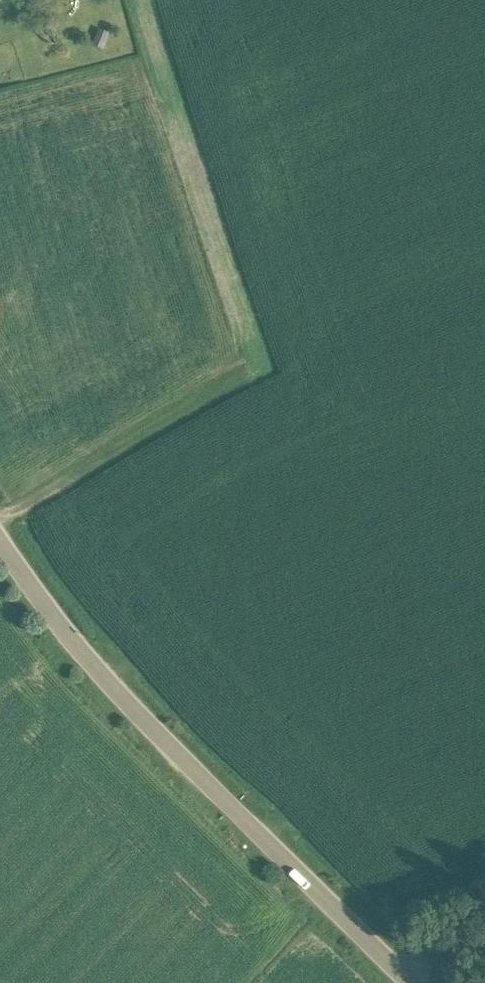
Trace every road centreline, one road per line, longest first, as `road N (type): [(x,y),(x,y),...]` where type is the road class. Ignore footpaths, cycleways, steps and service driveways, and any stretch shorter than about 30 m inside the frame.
road 1 (unclassified): [(412,982),(108,683),(0,536)]

